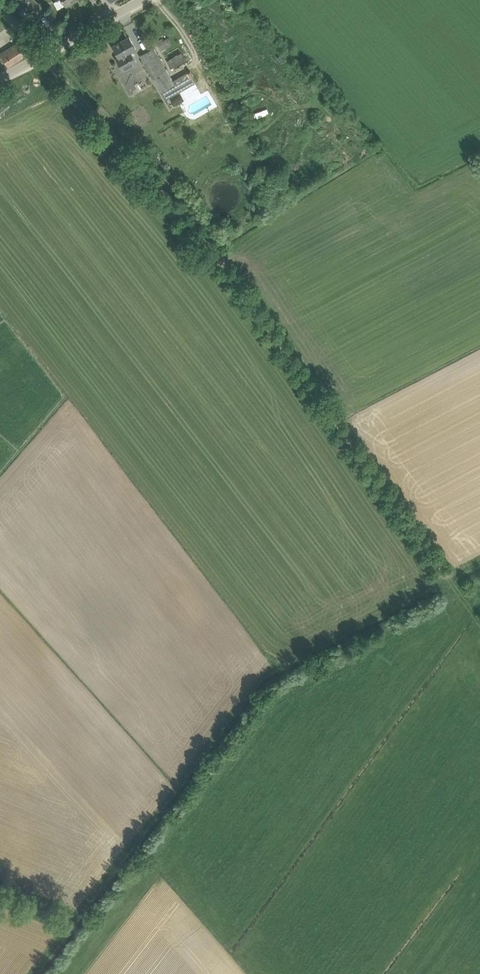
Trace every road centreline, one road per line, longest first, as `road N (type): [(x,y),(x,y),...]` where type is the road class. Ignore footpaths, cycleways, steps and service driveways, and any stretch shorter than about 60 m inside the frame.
road 1 (track): [(46,52),(266,312),(454,579)]

